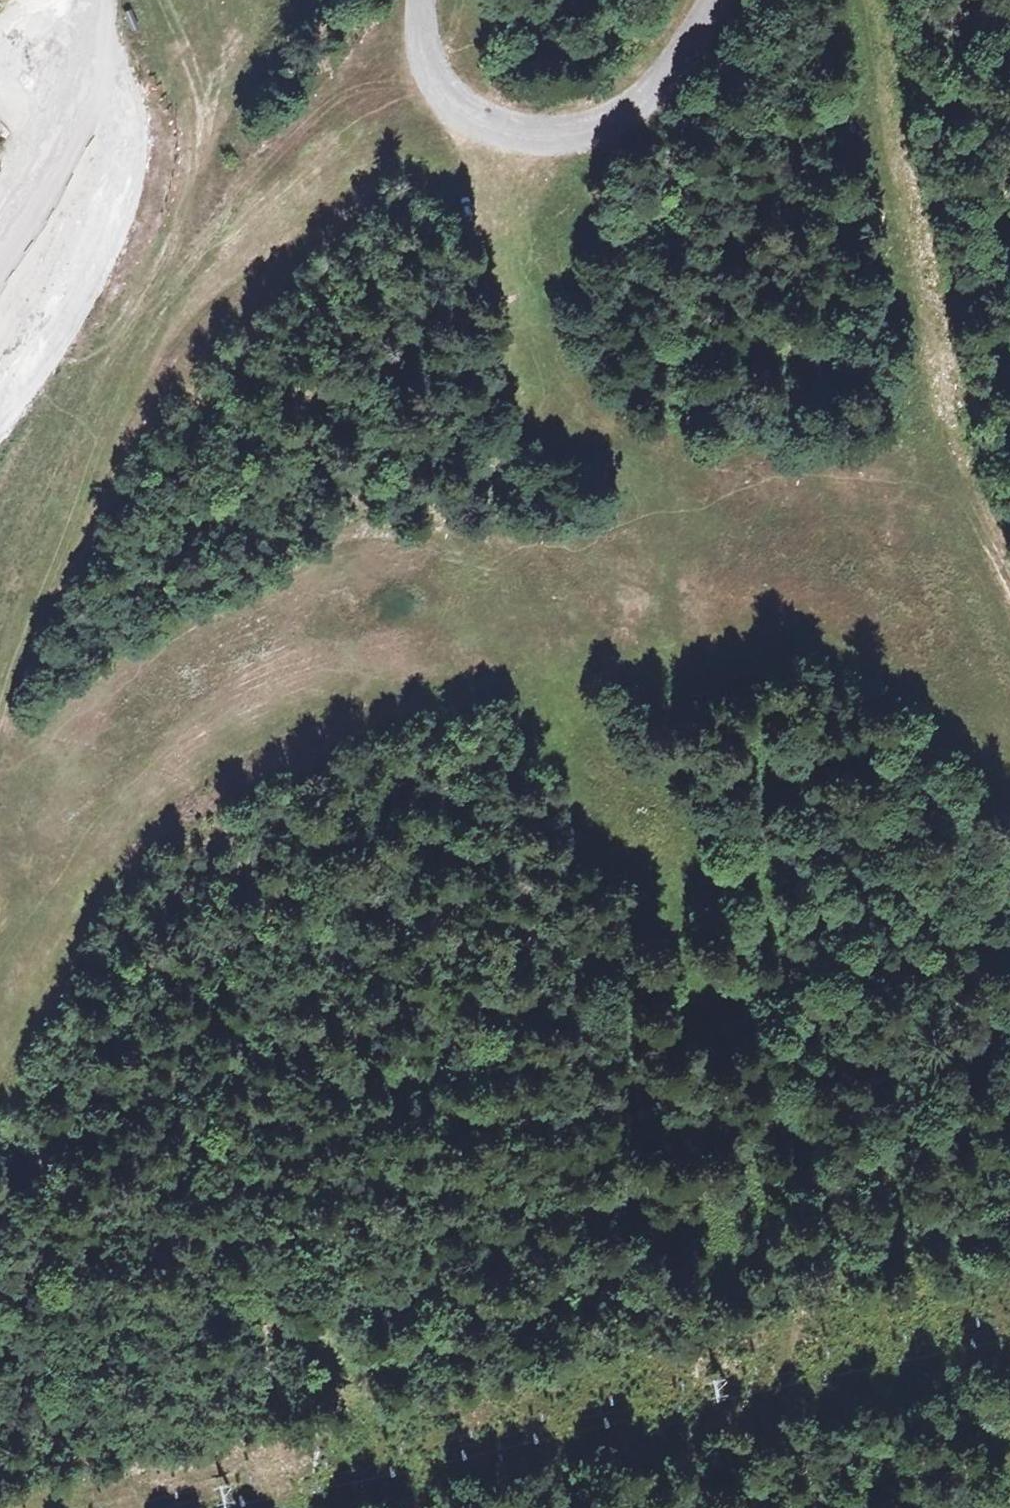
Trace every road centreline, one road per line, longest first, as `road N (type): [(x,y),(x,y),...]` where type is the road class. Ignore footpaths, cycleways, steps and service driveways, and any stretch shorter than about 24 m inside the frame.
road 1 (unclassified): [(422,0),(424,40),(450,100),(495,128),(538,138),(626,114),(656,86),(714,0)]
road 2 (tertiary): [(0,366),(47,300),(103,185),(117,95),(98,30)]
road 3 (tertiary): [(98,30),(56,21),(30,42),(31,173),(0,232)]

